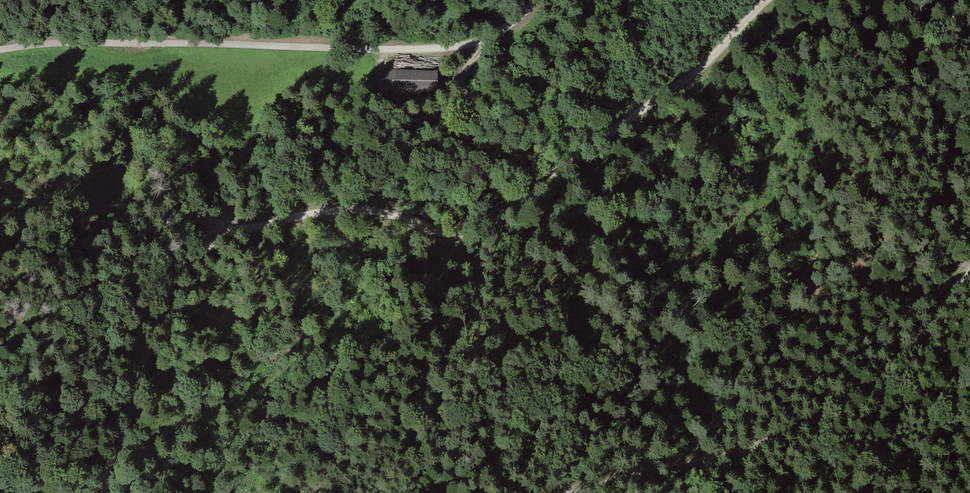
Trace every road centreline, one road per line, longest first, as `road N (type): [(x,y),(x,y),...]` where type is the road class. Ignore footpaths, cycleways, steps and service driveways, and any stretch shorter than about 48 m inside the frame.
road 1 (track): [(227,236),(301,216),(483,225),(709,63),(766,0)]
road 2 (track): [(534,0),(477,45),(46,42),(0,52)]
road 3 (track): [(969,271),(856,398),(763,443),(566,492)]
road 4 (track): [(105,492),(179,274),(227,236)]

